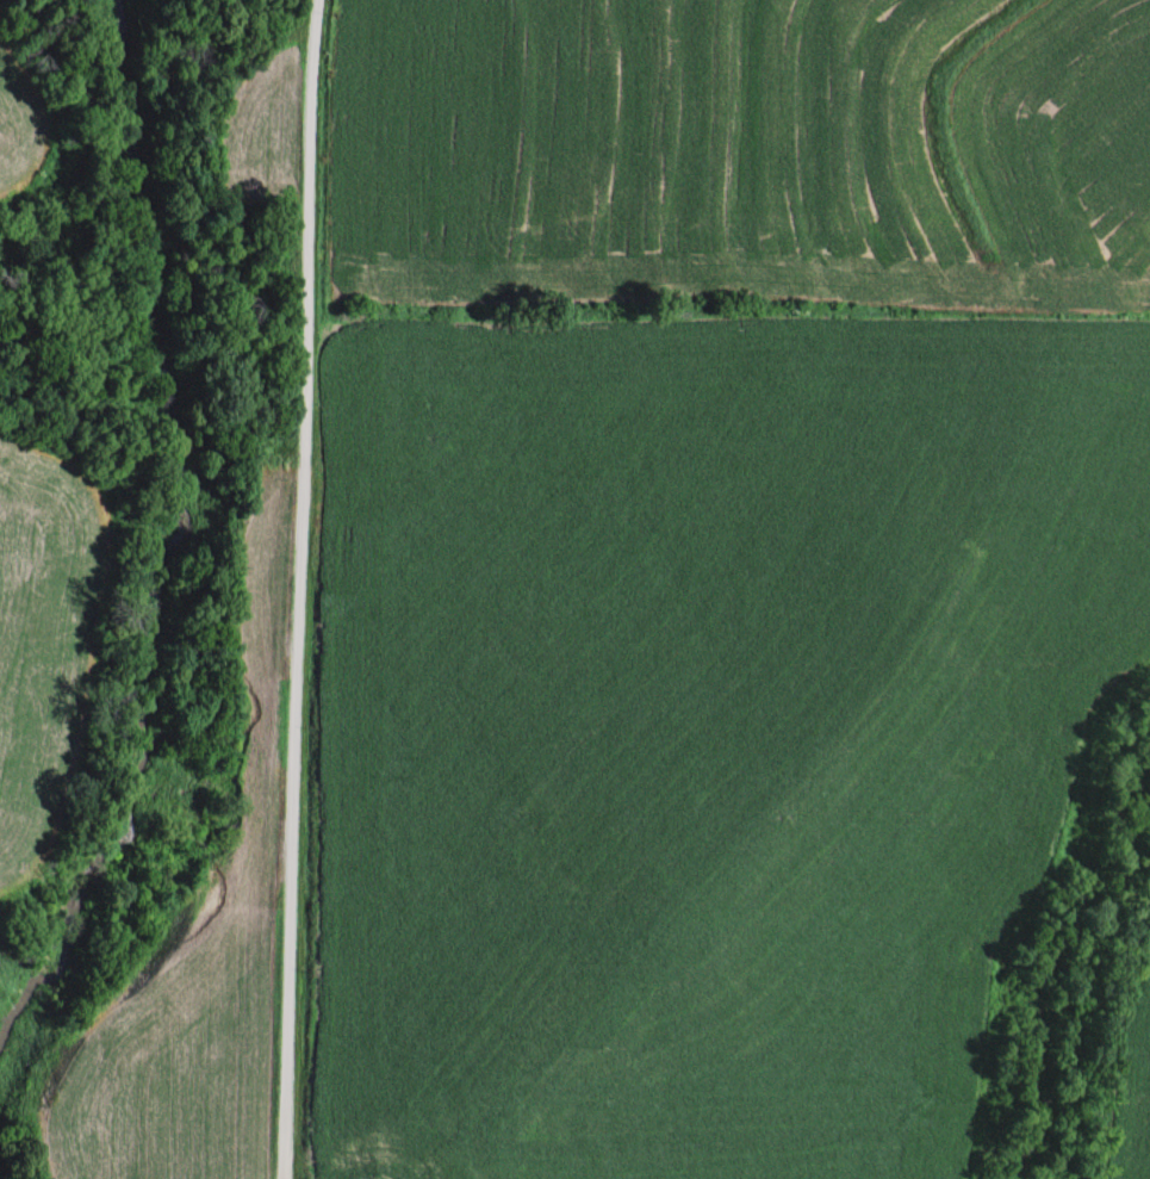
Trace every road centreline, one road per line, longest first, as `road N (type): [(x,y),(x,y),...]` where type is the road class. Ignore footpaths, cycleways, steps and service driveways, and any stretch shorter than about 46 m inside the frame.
road 1 (residential): [(280,1178),(312,0)]

